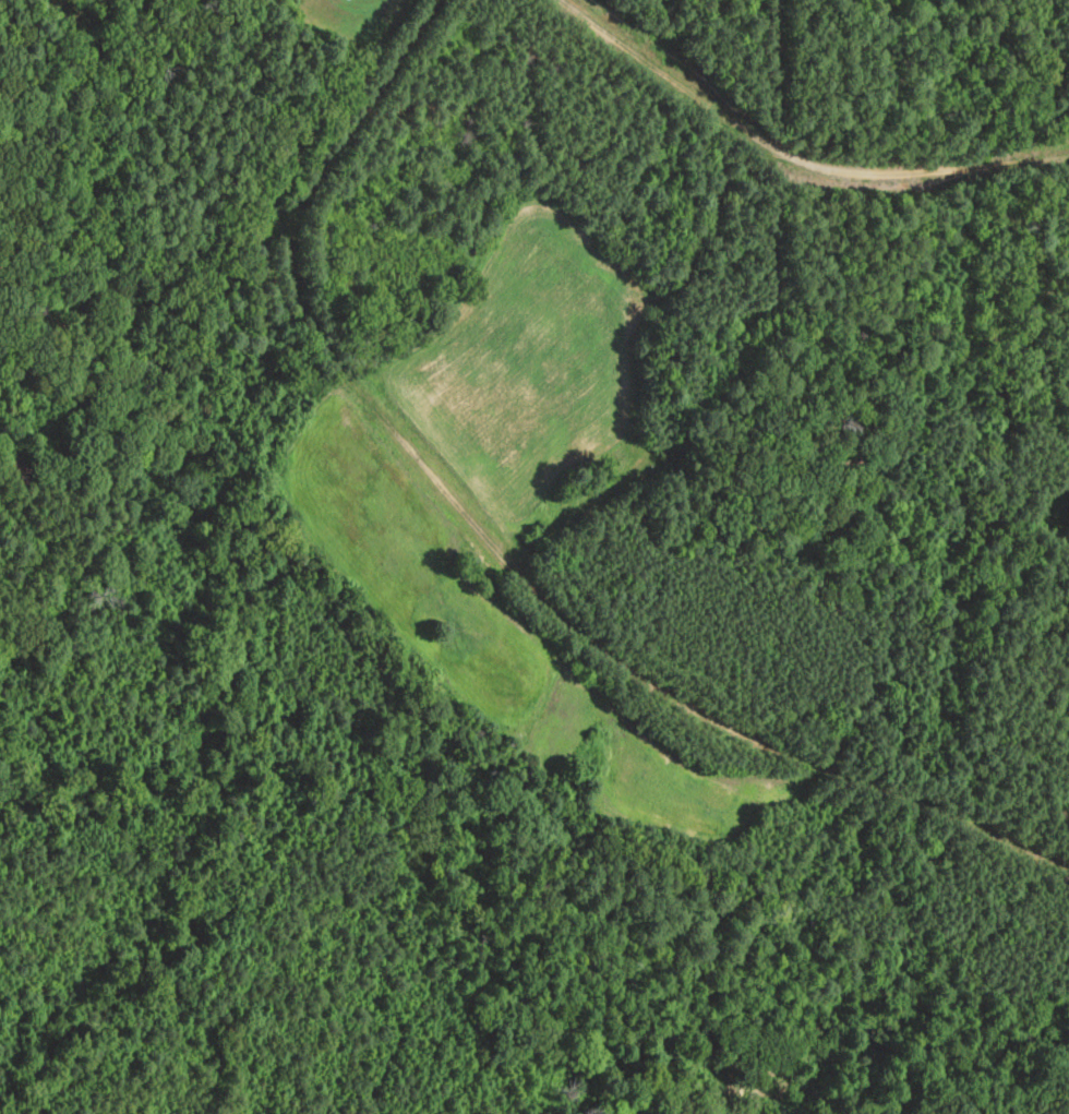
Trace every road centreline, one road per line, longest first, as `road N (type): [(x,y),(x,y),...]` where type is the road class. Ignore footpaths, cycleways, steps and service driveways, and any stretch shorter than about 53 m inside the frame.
road 1 (track): [(439,0),(340,141),(293,225),(304,307),(346,373),(513,567),(582,638),(645,681),(832,770),(1068,865)]
road 2 (residential): [(559,0),(752,137),(817,170),(898,177),(1068,161)]

